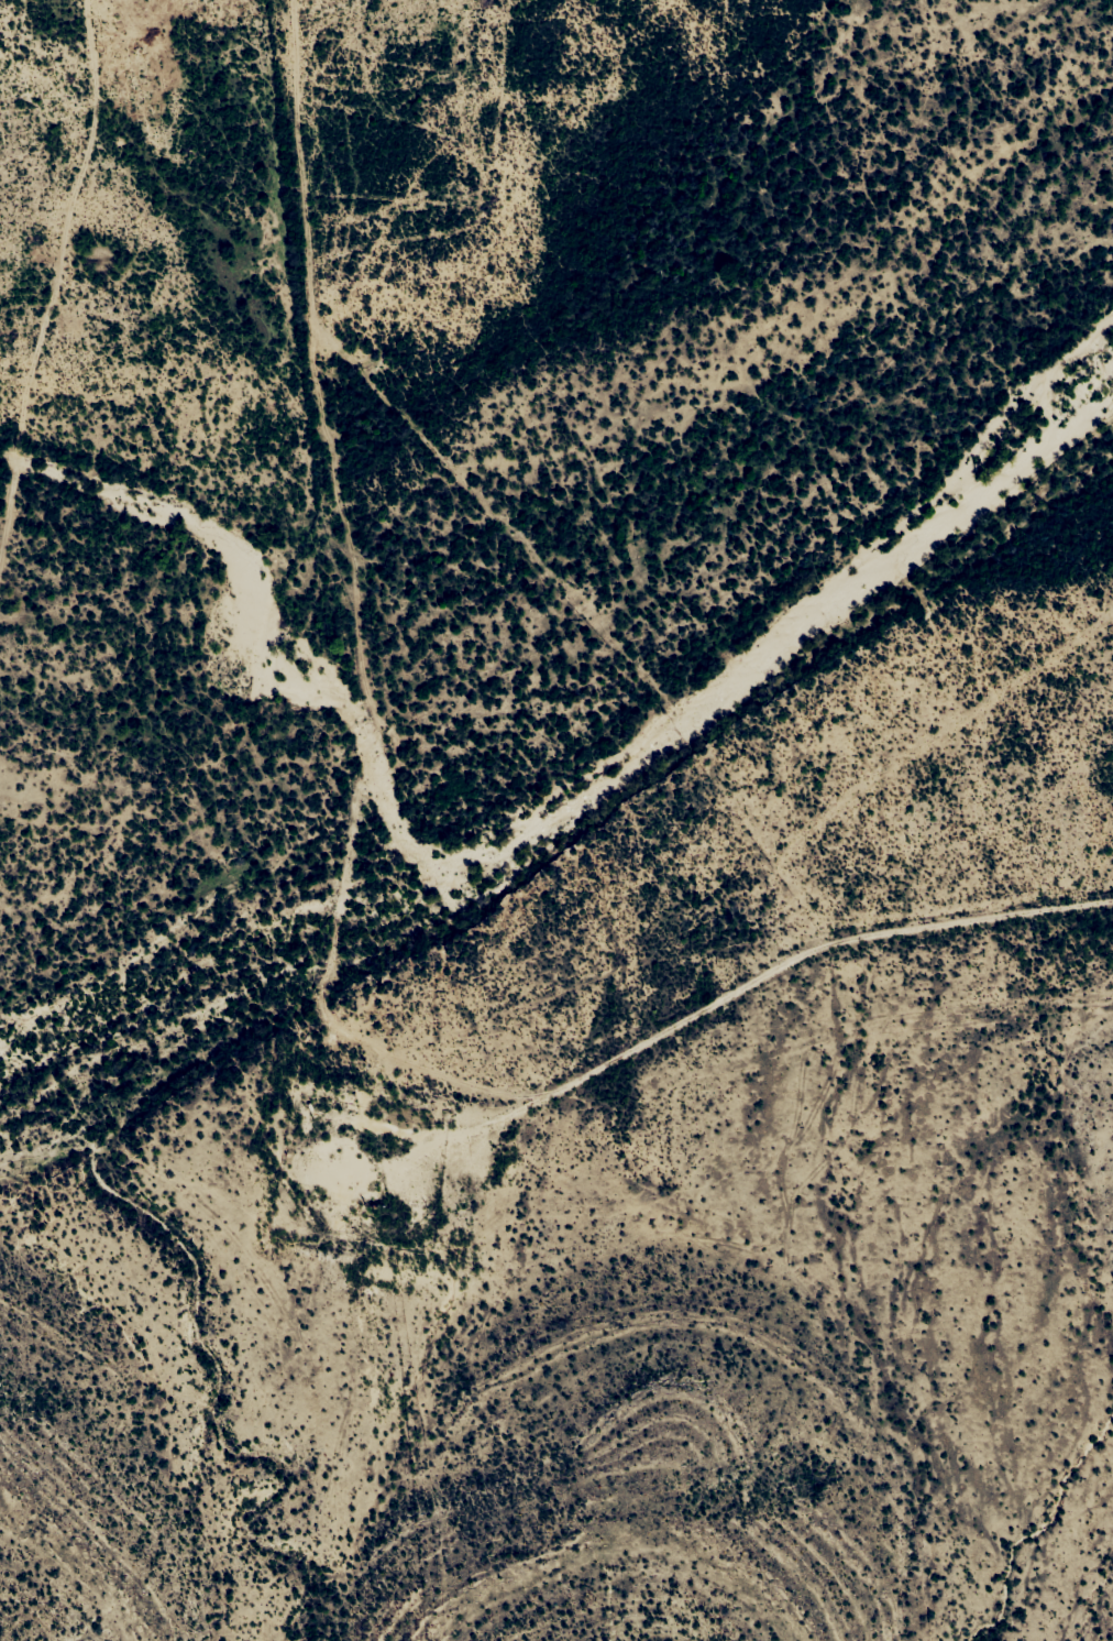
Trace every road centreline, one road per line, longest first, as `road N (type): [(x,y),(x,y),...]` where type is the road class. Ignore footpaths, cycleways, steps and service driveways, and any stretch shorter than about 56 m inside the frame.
road 1 (track): [(0,517),(75,117),(54,0)]

